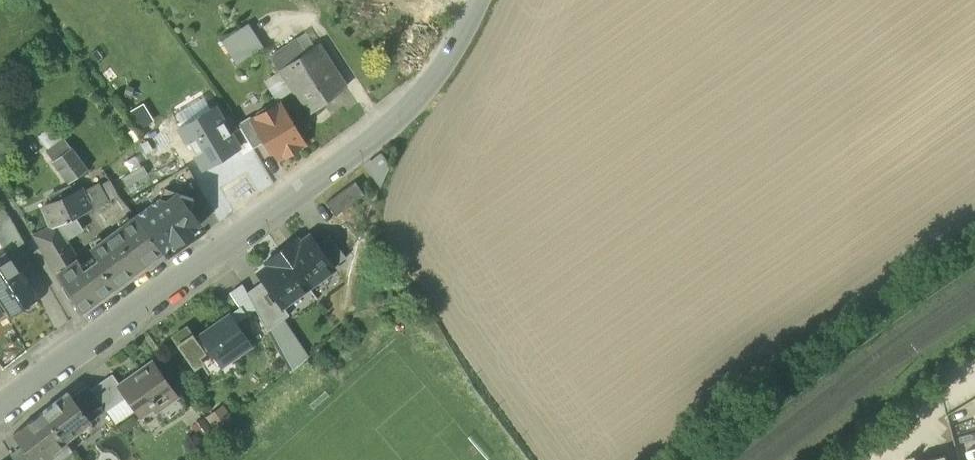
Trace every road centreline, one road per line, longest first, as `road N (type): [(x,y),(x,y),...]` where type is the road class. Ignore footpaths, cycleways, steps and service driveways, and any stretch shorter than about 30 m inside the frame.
road 1 (residential): [(0,402),(373,136),(423,91),(474,0)]

